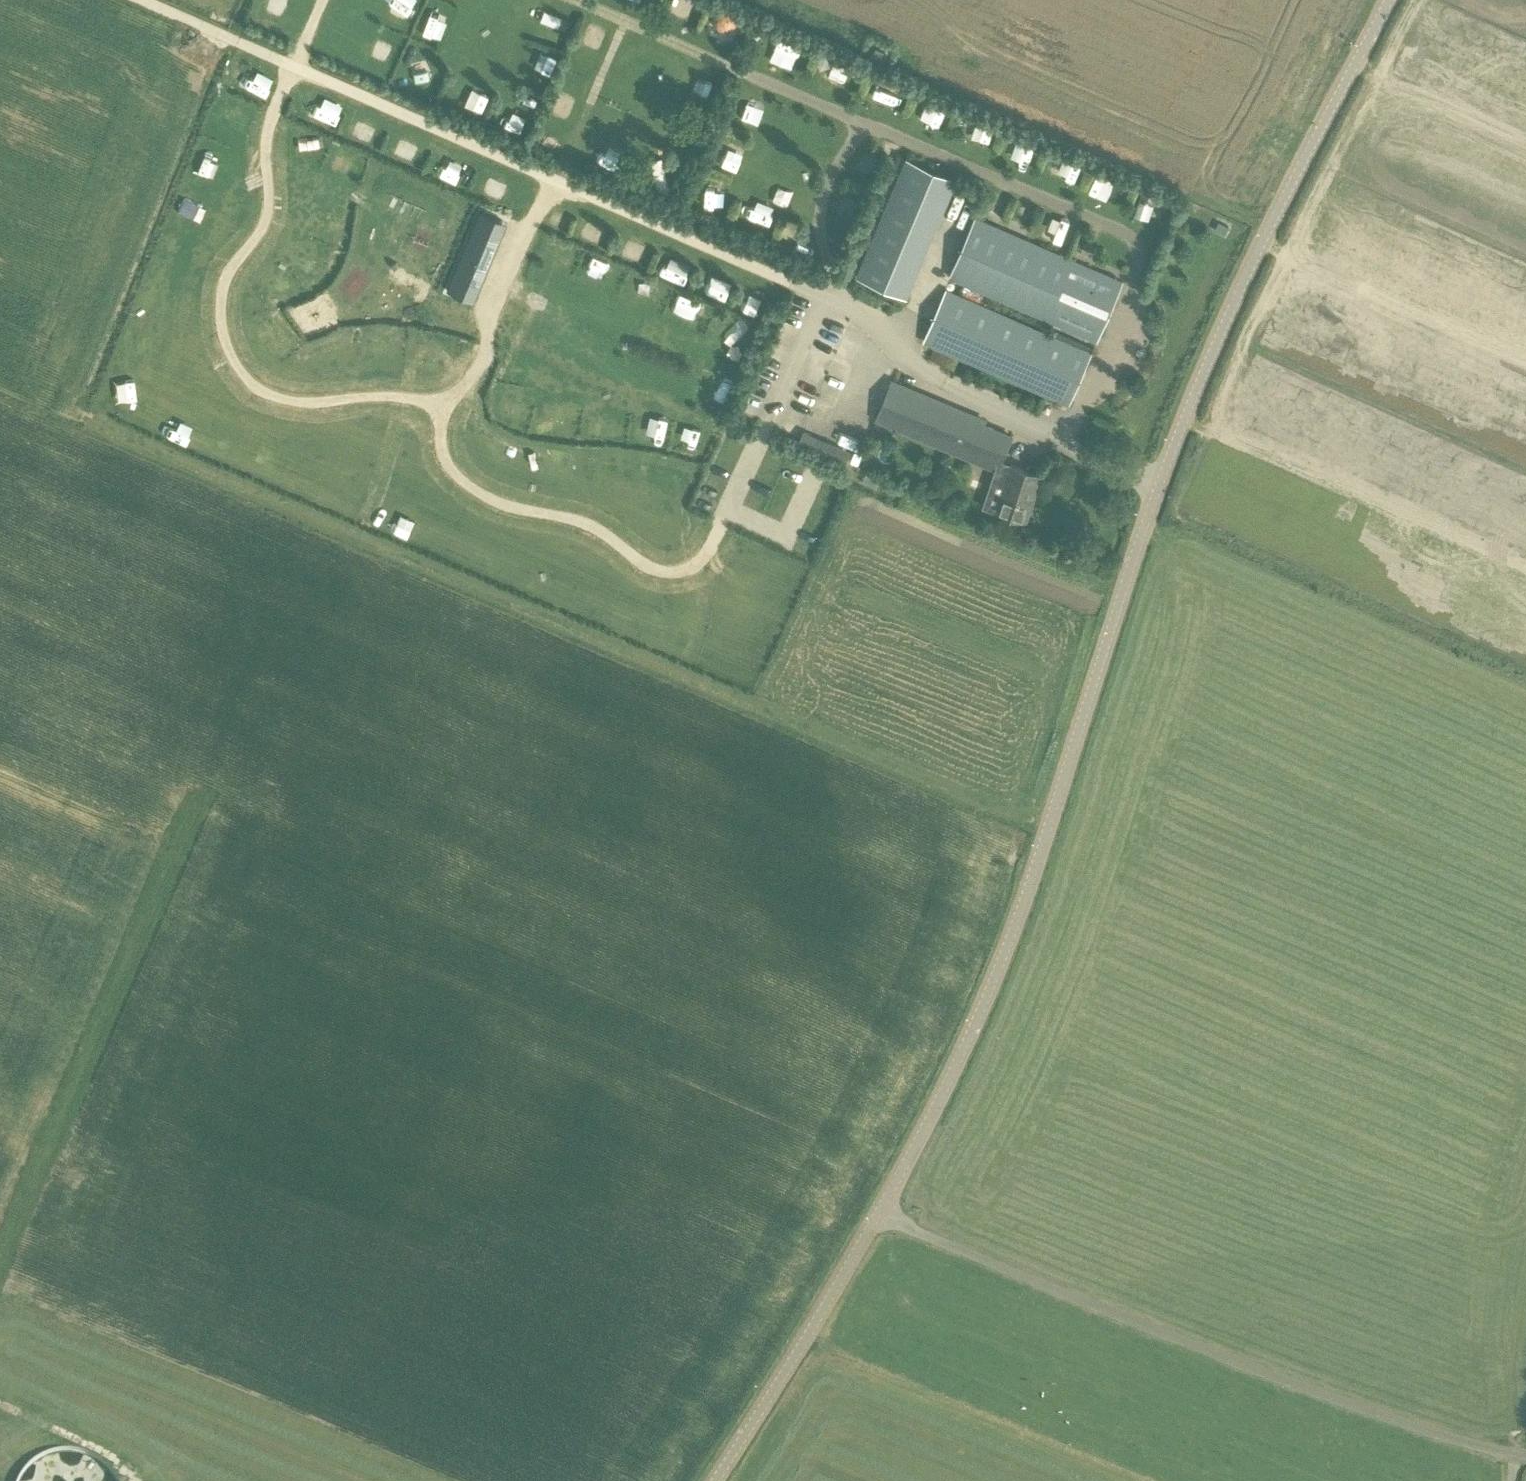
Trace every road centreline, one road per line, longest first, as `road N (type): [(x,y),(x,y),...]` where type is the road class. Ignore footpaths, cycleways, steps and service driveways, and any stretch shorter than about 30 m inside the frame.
road 1 (unclassified): [(713,1480),(877,1218),(974,1014),(1159,487),(1287,193),(1382,0)]
road 2 (track): [(896,1179),(0,795)]

